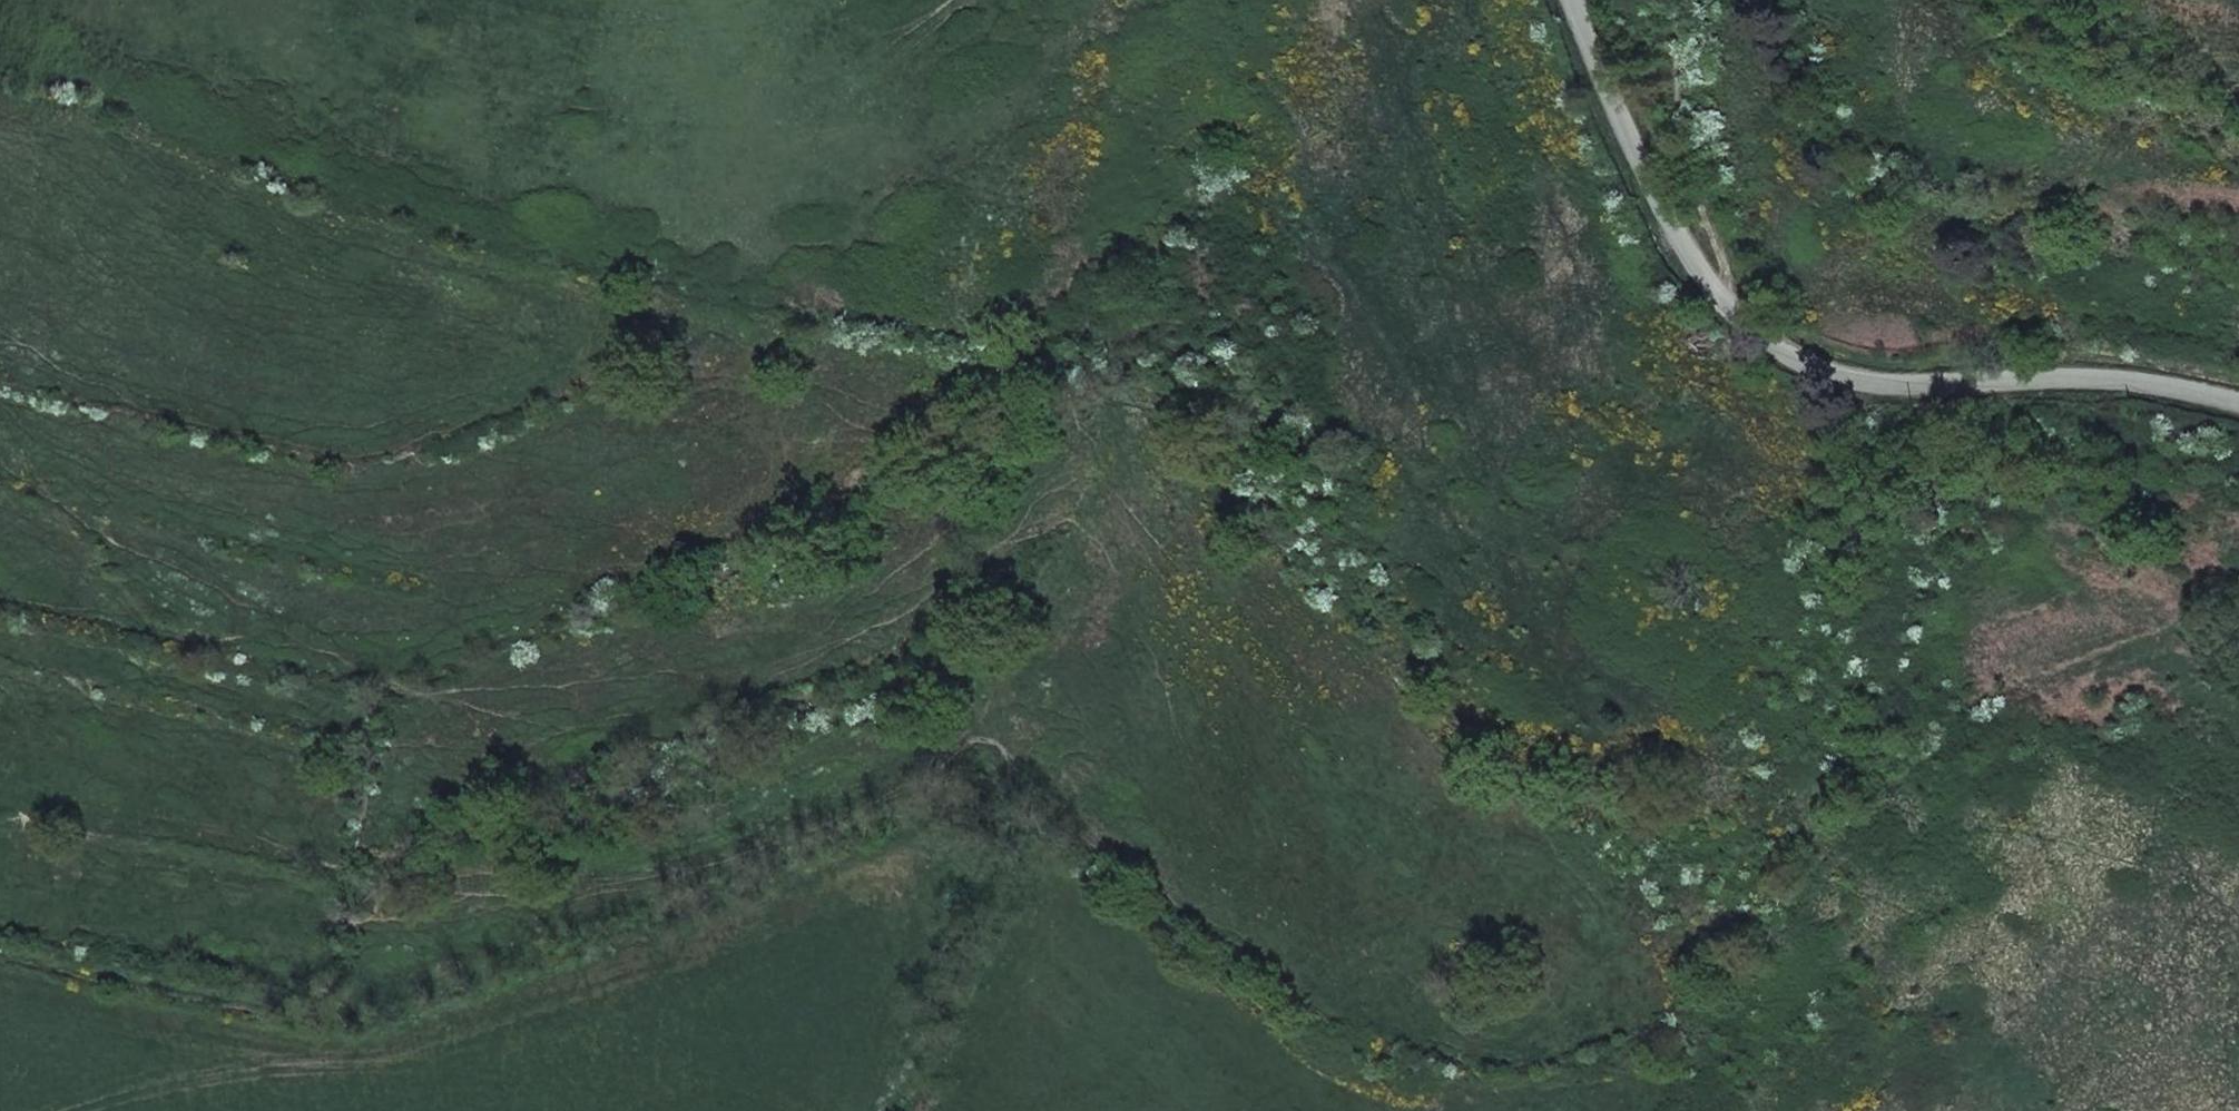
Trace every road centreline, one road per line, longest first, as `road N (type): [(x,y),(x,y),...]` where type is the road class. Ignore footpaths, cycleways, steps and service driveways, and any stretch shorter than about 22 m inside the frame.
road 1 (unclassified): [(2238,408),(2165,389),(1917,386),(1817,370),(1745,319),(1693,256),(1574,0)]

